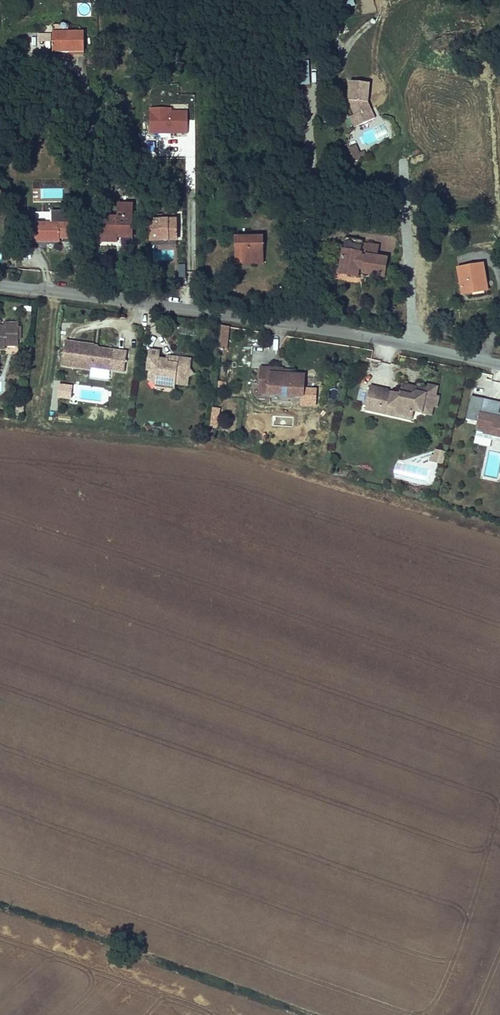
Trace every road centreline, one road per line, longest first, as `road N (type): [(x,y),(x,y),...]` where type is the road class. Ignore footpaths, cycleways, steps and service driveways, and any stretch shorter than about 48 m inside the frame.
road 1 (unclassified): [(0,271),(204,291),(499,358)]

